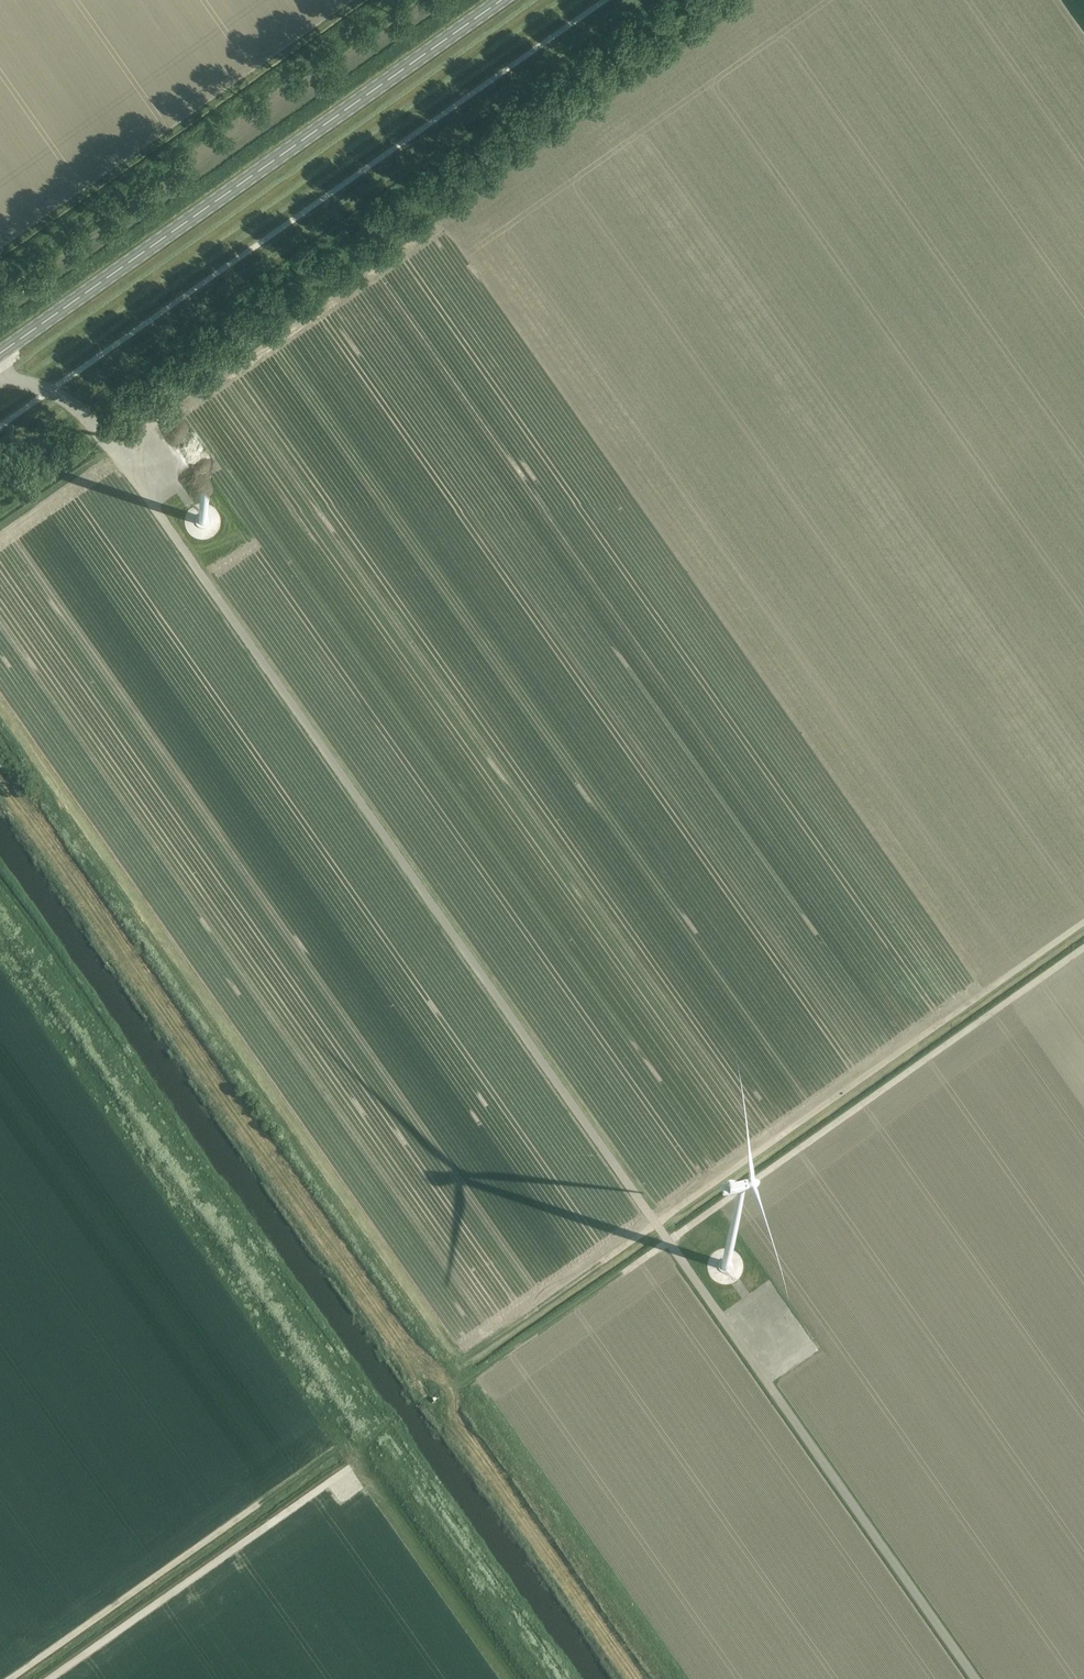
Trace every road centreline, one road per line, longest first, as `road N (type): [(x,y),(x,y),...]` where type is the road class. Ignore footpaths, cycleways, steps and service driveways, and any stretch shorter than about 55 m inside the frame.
road 1 (secondary): [(0,355),(502,0)]
road 2 (track): [(284,1181),(0,793)]
road 3 (track): [(309,1318),(566,1678)]
road 4 (track): [(393,1435),(47,1678)]
road 5 (track): [(9,1678),(258,1504)]

